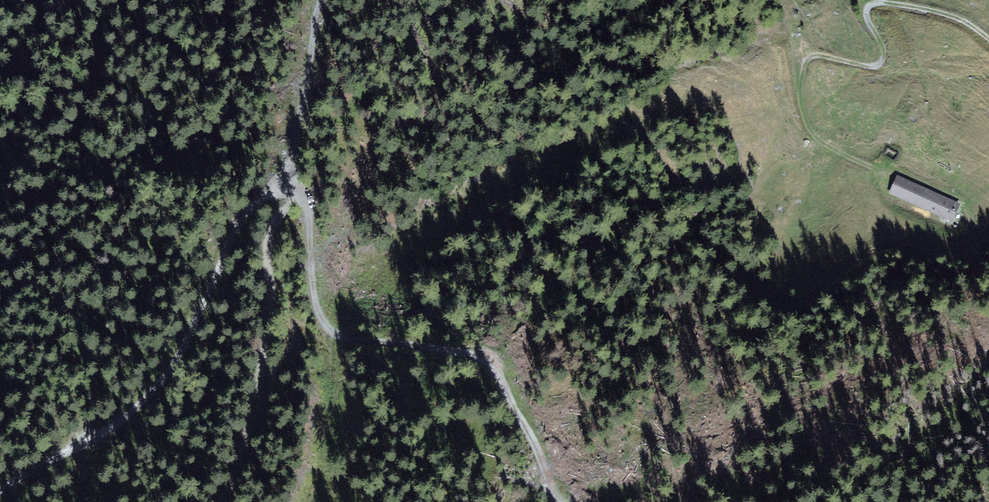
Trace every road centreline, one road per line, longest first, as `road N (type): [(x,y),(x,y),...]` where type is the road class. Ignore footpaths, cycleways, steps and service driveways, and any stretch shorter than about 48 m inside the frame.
road 1 (track): [(988,40),(962,19),(874,4),(867,16),(883,46),(880,65),(810,59),(801,85),(812,135),(877,170),(963,200),(966,228),(886,235),(825,282),(745,276),(692,227),(666,171),(619,122),(513,73),(463,0)]
road 2 (track): [(291,187),(310,204),(308,277),(330,328),(490,363),(563,501)]
road 3 (track): [(0,493),(97,434),(175,357),(253,200)]
road 4 (track): [(291,187),(253,200),(265,301),(257,382),(216,501)]
road 5 (track): [(308,0),(314,35),(284,116),(291,187)]

